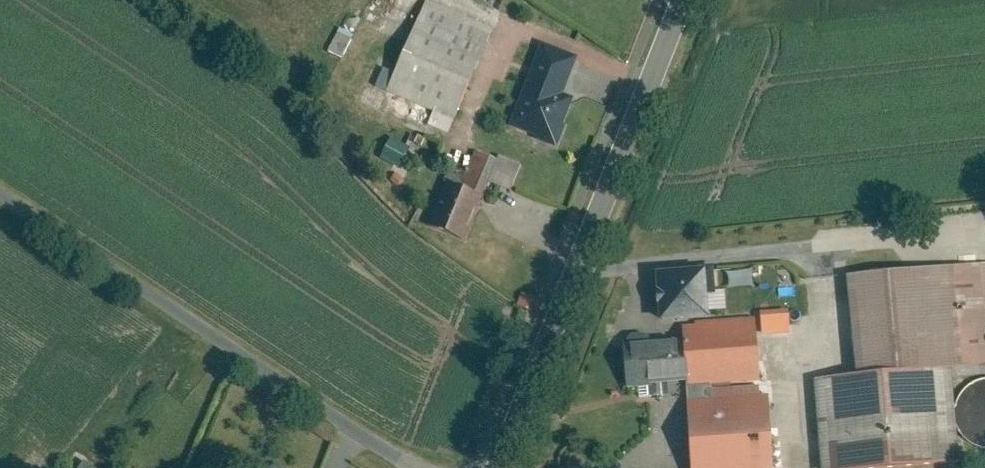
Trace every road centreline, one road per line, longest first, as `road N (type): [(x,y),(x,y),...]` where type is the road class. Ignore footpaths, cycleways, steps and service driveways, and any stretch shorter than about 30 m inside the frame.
road 1 (unclassified): [(420,467),(0,192)]
road 2 (tertiary): [(507,467),(687,0)]

